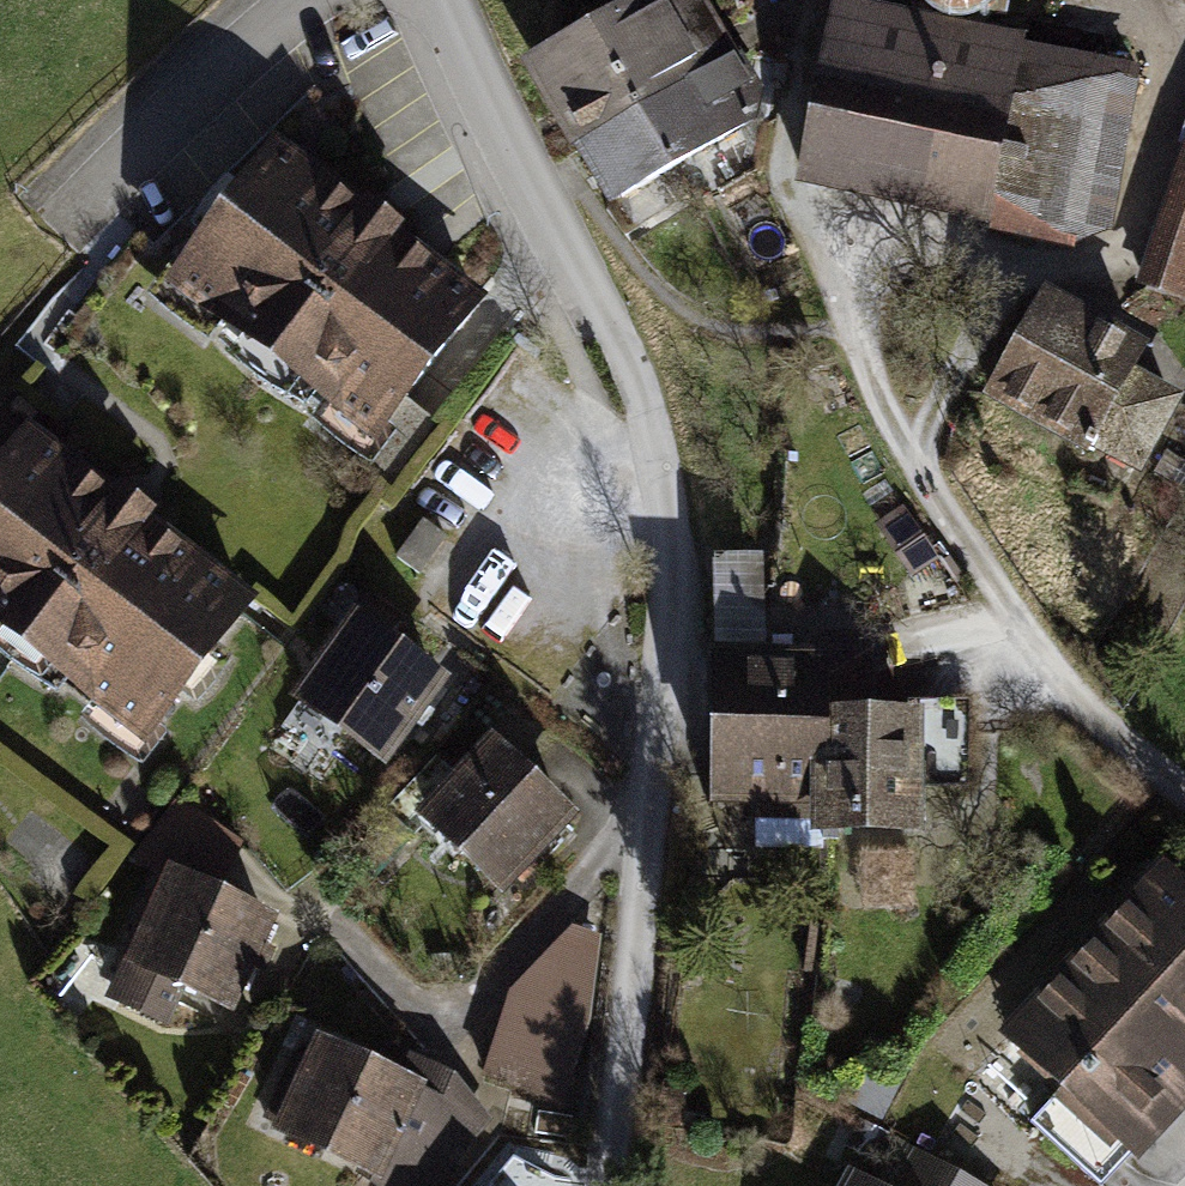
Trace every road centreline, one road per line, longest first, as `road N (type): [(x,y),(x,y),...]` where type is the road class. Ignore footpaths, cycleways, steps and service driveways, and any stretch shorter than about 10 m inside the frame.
road 1 (residential): [(441,0),(634,385),(665,498),(673,587),(667,720),(603,1185)]
road 2 (residential): [(1184,791),(1096,714),(1046,656),(889,412),(783,176),(816,0)]
road 3 (residential): [(56,227),(310,0)]

